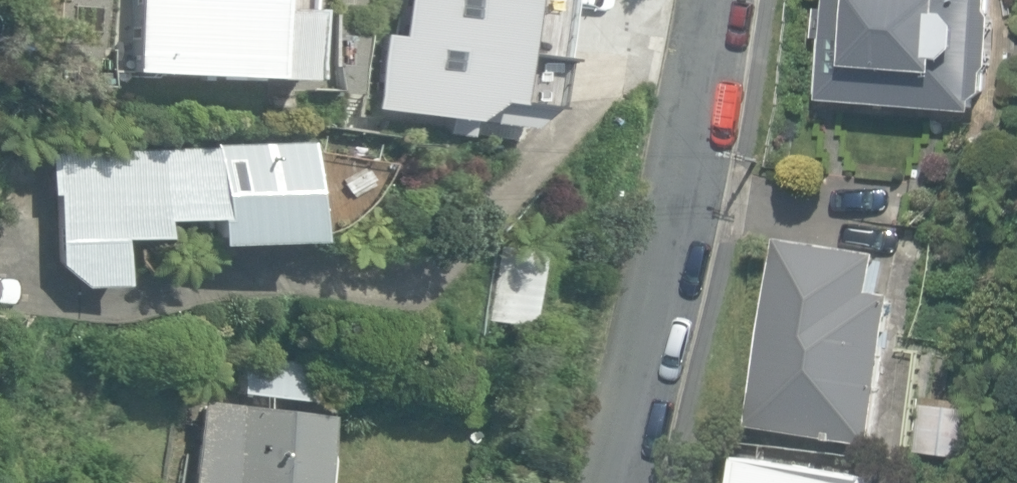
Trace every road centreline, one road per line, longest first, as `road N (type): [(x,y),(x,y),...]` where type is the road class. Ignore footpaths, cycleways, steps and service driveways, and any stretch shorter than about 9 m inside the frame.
road 1 (residential): [(616,482),(714,66),(721,0)]

